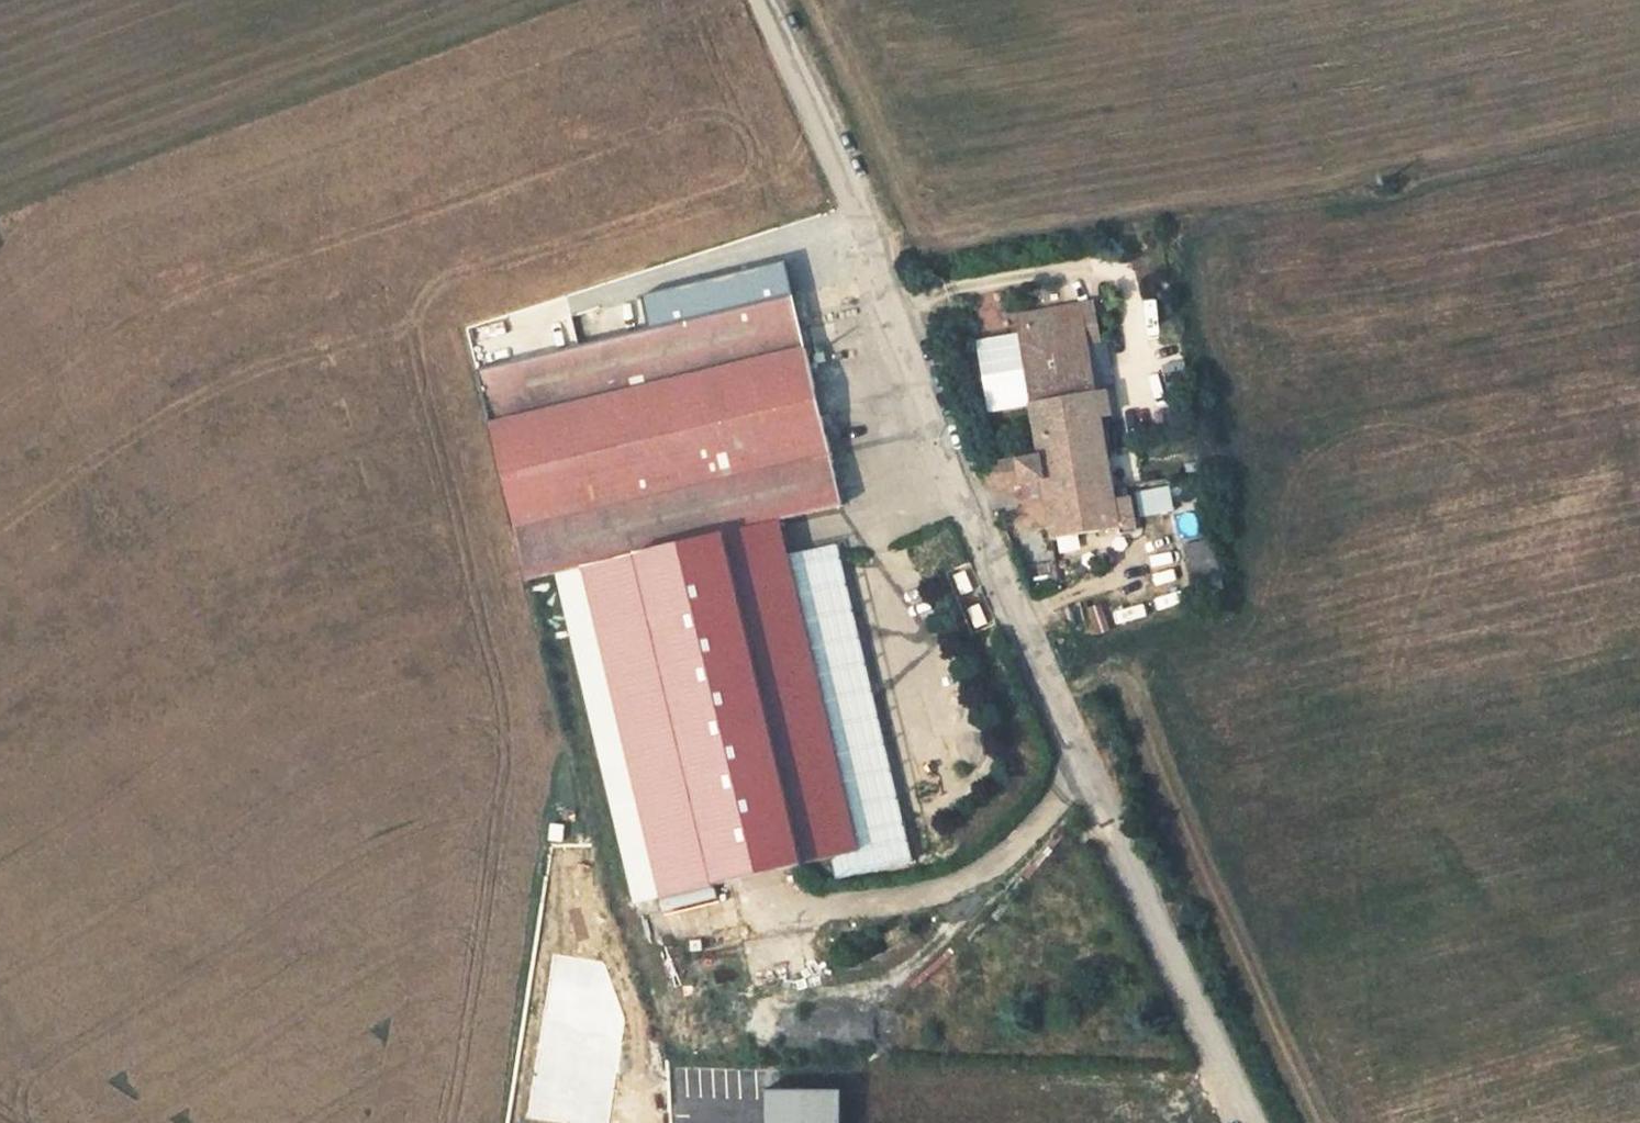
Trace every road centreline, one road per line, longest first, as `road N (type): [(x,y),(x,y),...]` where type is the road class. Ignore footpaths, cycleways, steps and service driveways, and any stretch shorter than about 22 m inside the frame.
road 1 (unclassified): [(1252,1122),(1085,774),(763,0)]

